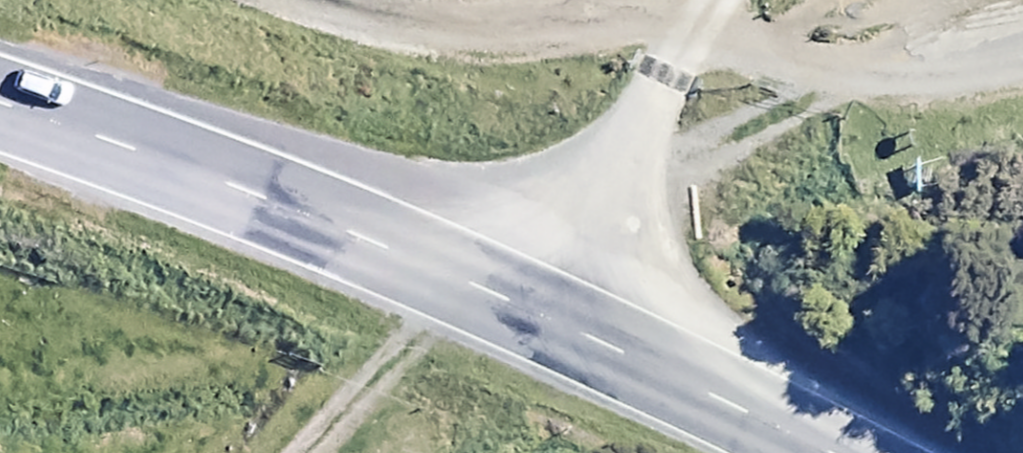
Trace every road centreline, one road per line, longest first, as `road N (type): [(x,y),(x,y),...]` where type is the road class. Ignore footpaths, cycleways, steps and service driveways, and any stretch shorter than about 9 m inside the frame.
road 1 (trunk): [(0,103),(522,310),(823,452)]
road 2 (track): [(278,0),(327,16),(473,26),(584,15),(686,28),(800,55),(949,56),(1022,41)]
road 3 (track): [(522,310),(705,0)]

